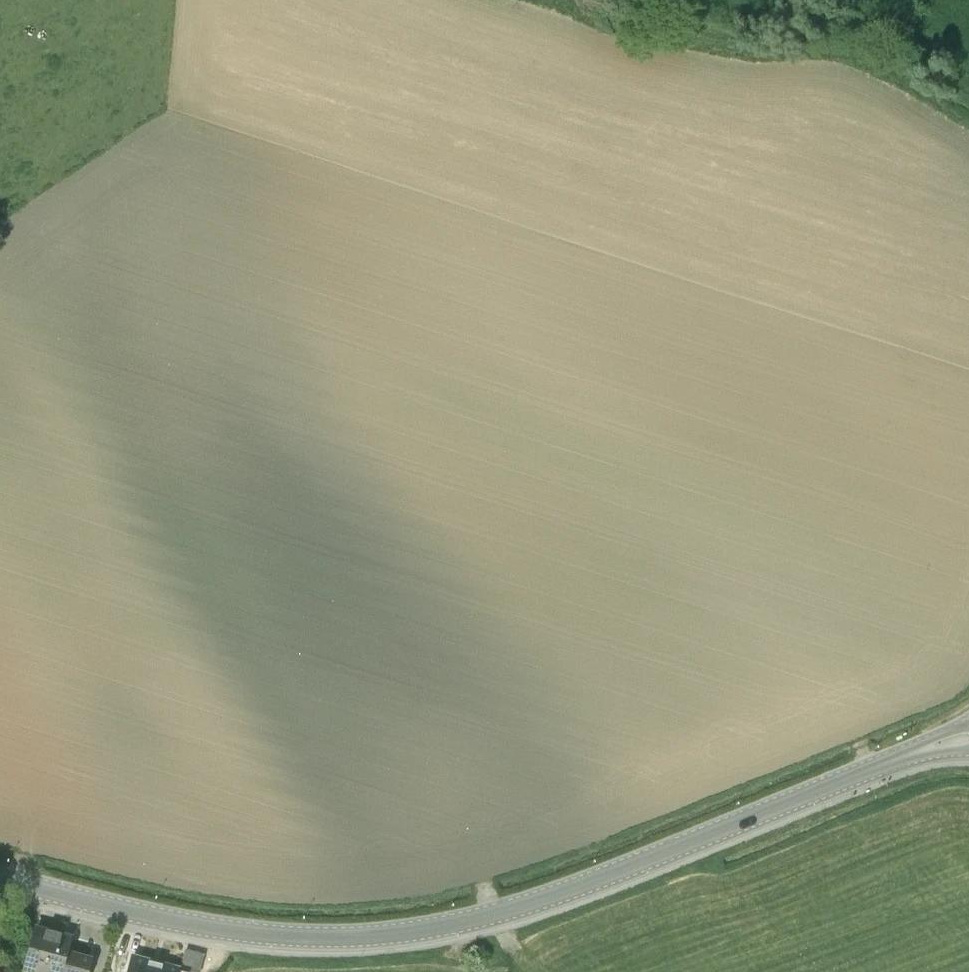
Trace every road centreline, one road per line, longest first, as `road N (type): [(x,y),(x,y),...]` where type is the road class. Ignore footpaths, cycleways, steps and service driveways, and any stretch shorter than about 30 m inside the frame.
road 1 (tertiary): [(0,879),(215,930),(355,938),(414,932),(539,902),(968,738)]

